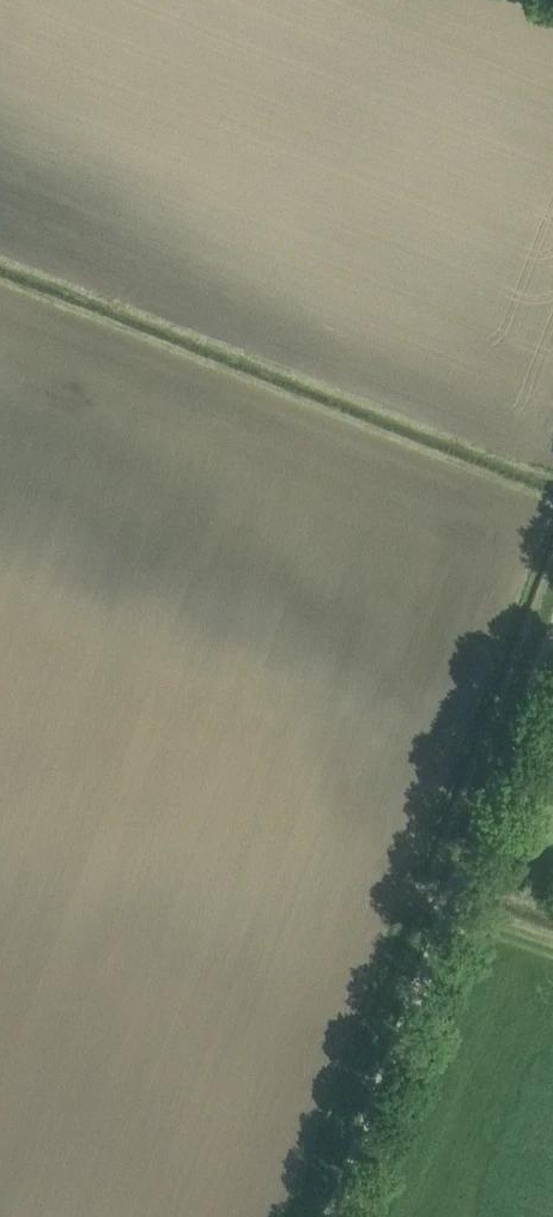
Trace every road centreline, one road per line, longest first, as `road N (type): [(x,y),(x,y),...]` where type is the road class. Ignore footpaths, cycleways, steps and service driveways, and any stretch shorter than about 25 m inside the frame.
road 1 (unclassified): [(339,1216),(552,656)]

